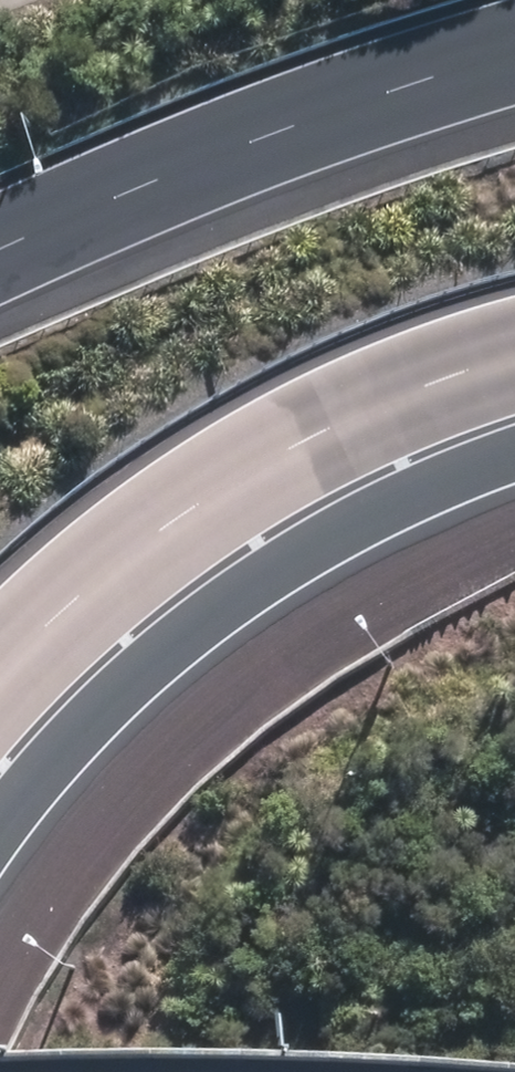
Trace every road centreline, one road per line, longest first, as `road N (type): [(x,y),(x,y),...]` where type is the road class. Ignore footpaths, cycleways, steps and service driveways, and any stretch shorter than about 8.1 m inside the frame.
road 1 (motorway): [(514,392),(372,446),(185,549),(59,651),(0,723)]
road 2 (motorway): [(0,249),(312,116),(514,55)]

